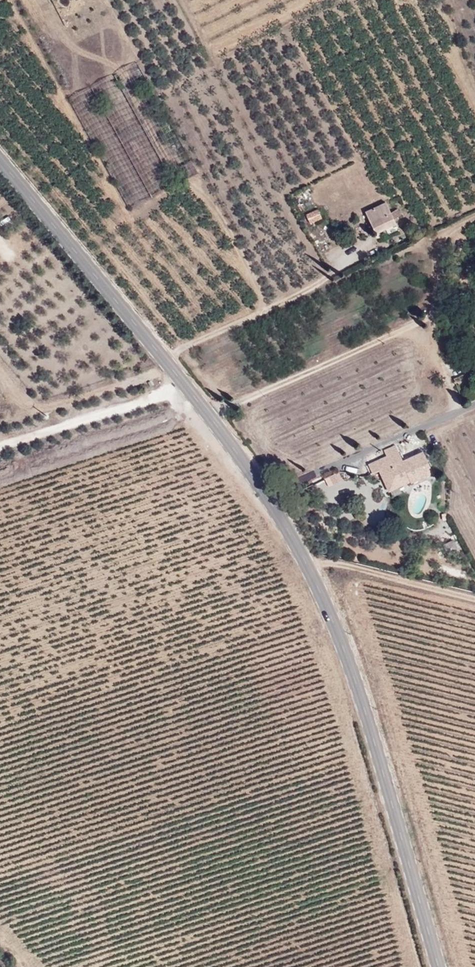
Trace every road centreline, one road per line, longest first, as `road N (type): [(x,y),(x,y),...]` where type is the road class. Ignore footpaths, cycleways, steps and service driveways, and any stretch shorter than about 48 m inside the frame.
road 1 (tertiary): [(0,155),(212,413),(289,526),(370,724),(443,966)]

